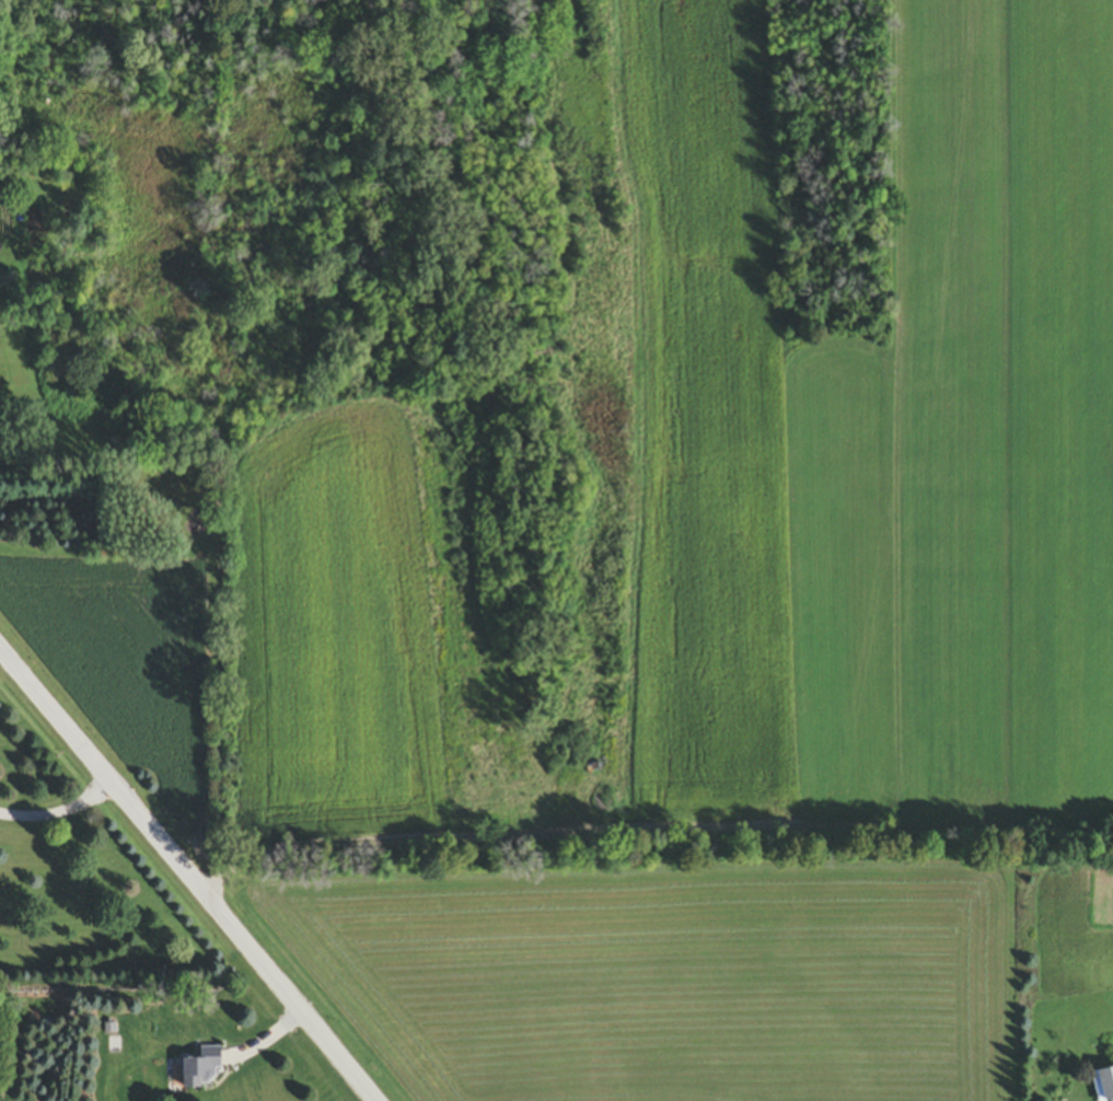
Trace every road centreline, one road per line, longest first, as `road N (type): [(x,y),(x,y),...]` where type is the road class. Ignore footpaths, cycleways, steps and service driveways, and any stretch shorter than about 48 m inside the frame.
road 1 (residential): [(371,1100),(0,652)]

